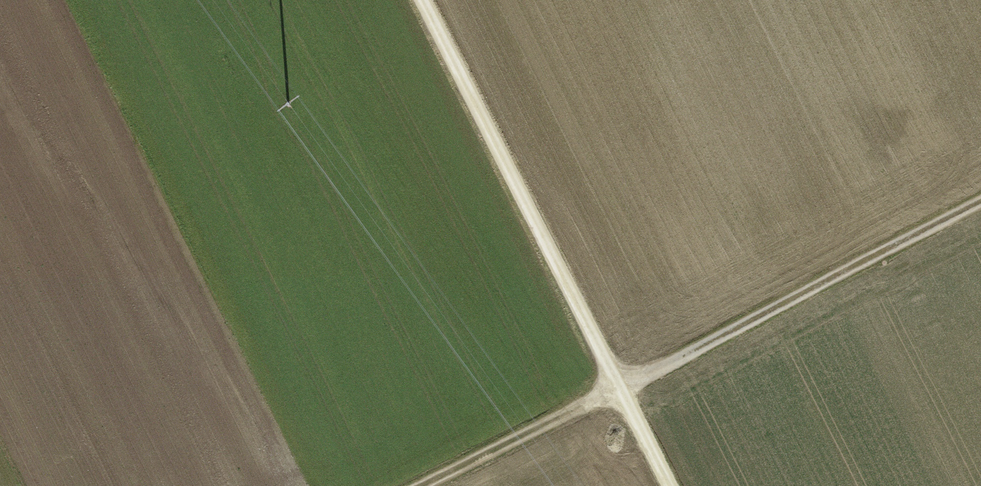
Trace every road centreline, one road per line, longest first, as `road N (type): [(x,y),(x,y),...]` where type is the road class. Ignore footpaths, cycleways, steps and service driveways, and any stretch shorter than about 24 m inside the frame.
road 1 (track): [(669,485),(422,0)]
road 2 (track): [(980,196),(619,390)]
road 3 (track): [(428,485),(619,390)]

